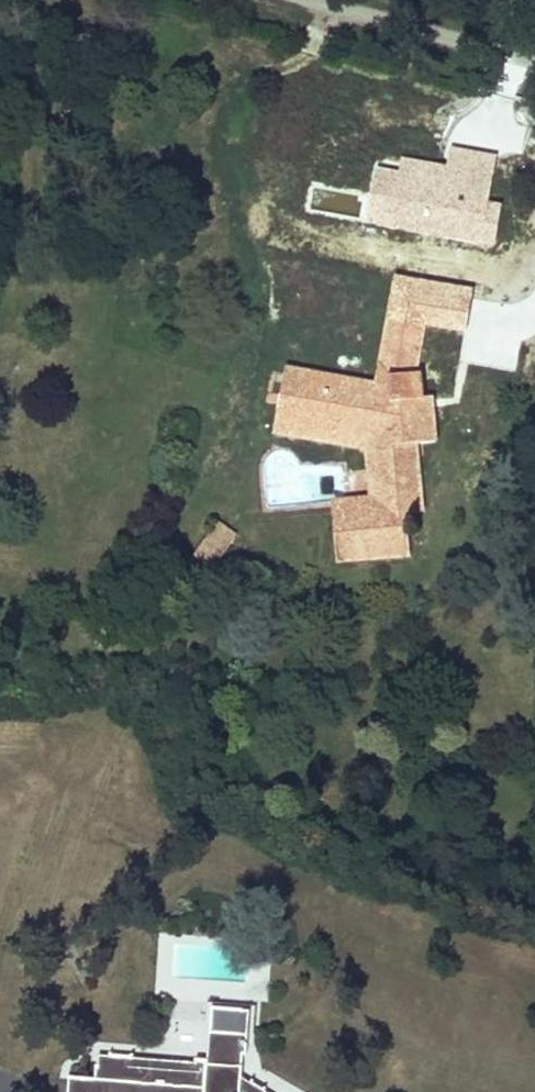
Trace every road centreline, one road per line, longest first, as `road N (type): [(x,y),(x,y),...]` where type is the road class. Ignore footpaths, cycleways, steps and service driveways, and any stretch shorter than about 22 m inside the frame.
road 1 (residential): [(534,59),(314,0)]

